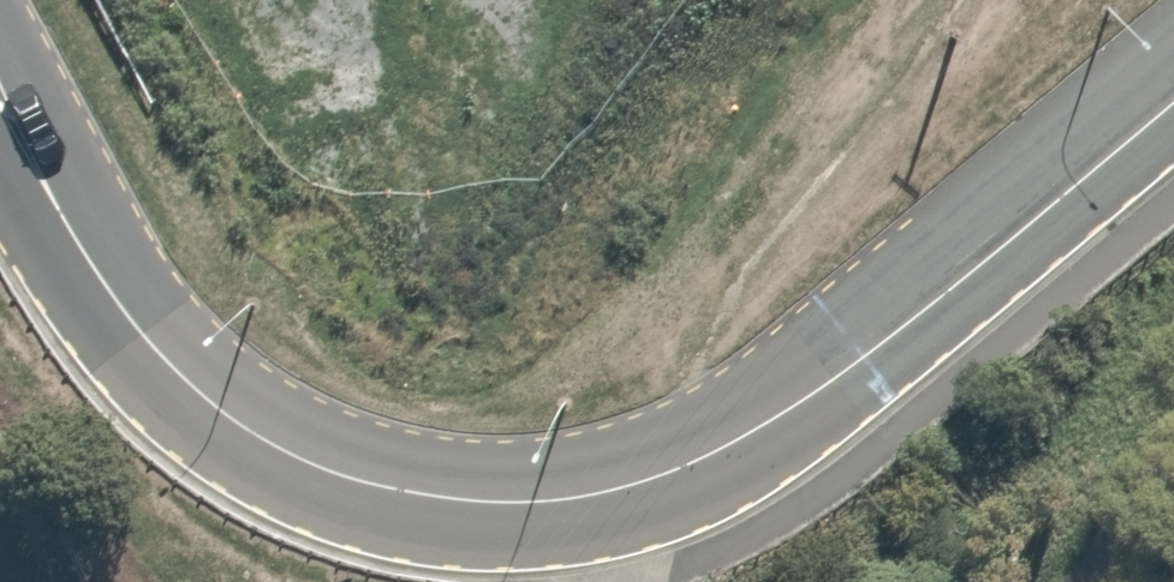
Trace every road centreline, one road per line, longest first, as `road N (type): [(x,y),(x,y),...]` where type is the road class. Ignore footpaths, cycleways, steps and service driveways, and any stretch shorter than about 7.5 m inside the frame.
road 1 (secondary): [(814,51),(410,168),(114,150),(0,117)]
road 2 (secondary): [(0,19),(112,71),(390,77),(639,0)]
road 3 (secondary): [(814,51),(1050,581)]

